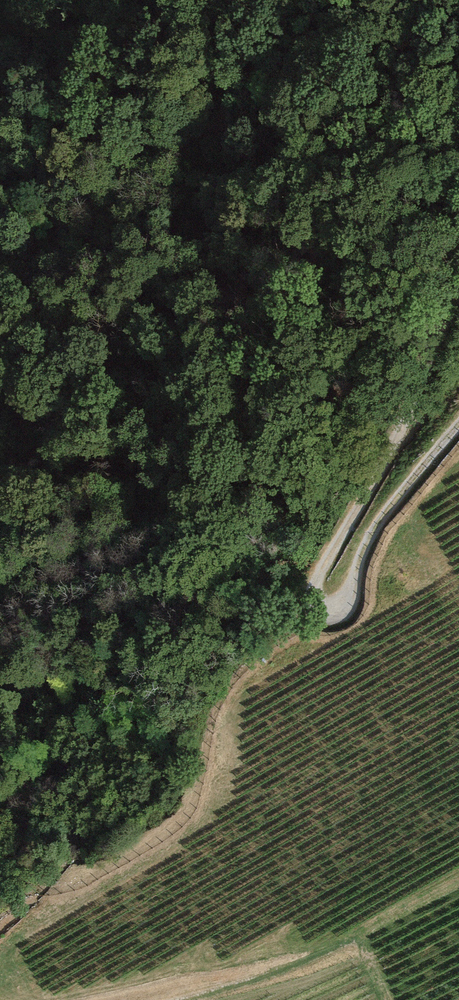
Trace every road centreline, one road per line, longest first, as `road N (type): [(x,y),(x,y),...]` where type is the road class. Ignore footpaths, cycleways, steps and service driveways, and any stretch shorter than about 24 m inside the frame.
road 1 (track): [(458,427),(381,515),(347,596),(334,604),(323,601),(317,582),(396,439),(458,292)]
road 2 (track): [(458,888),(294,973),(183,999)]

